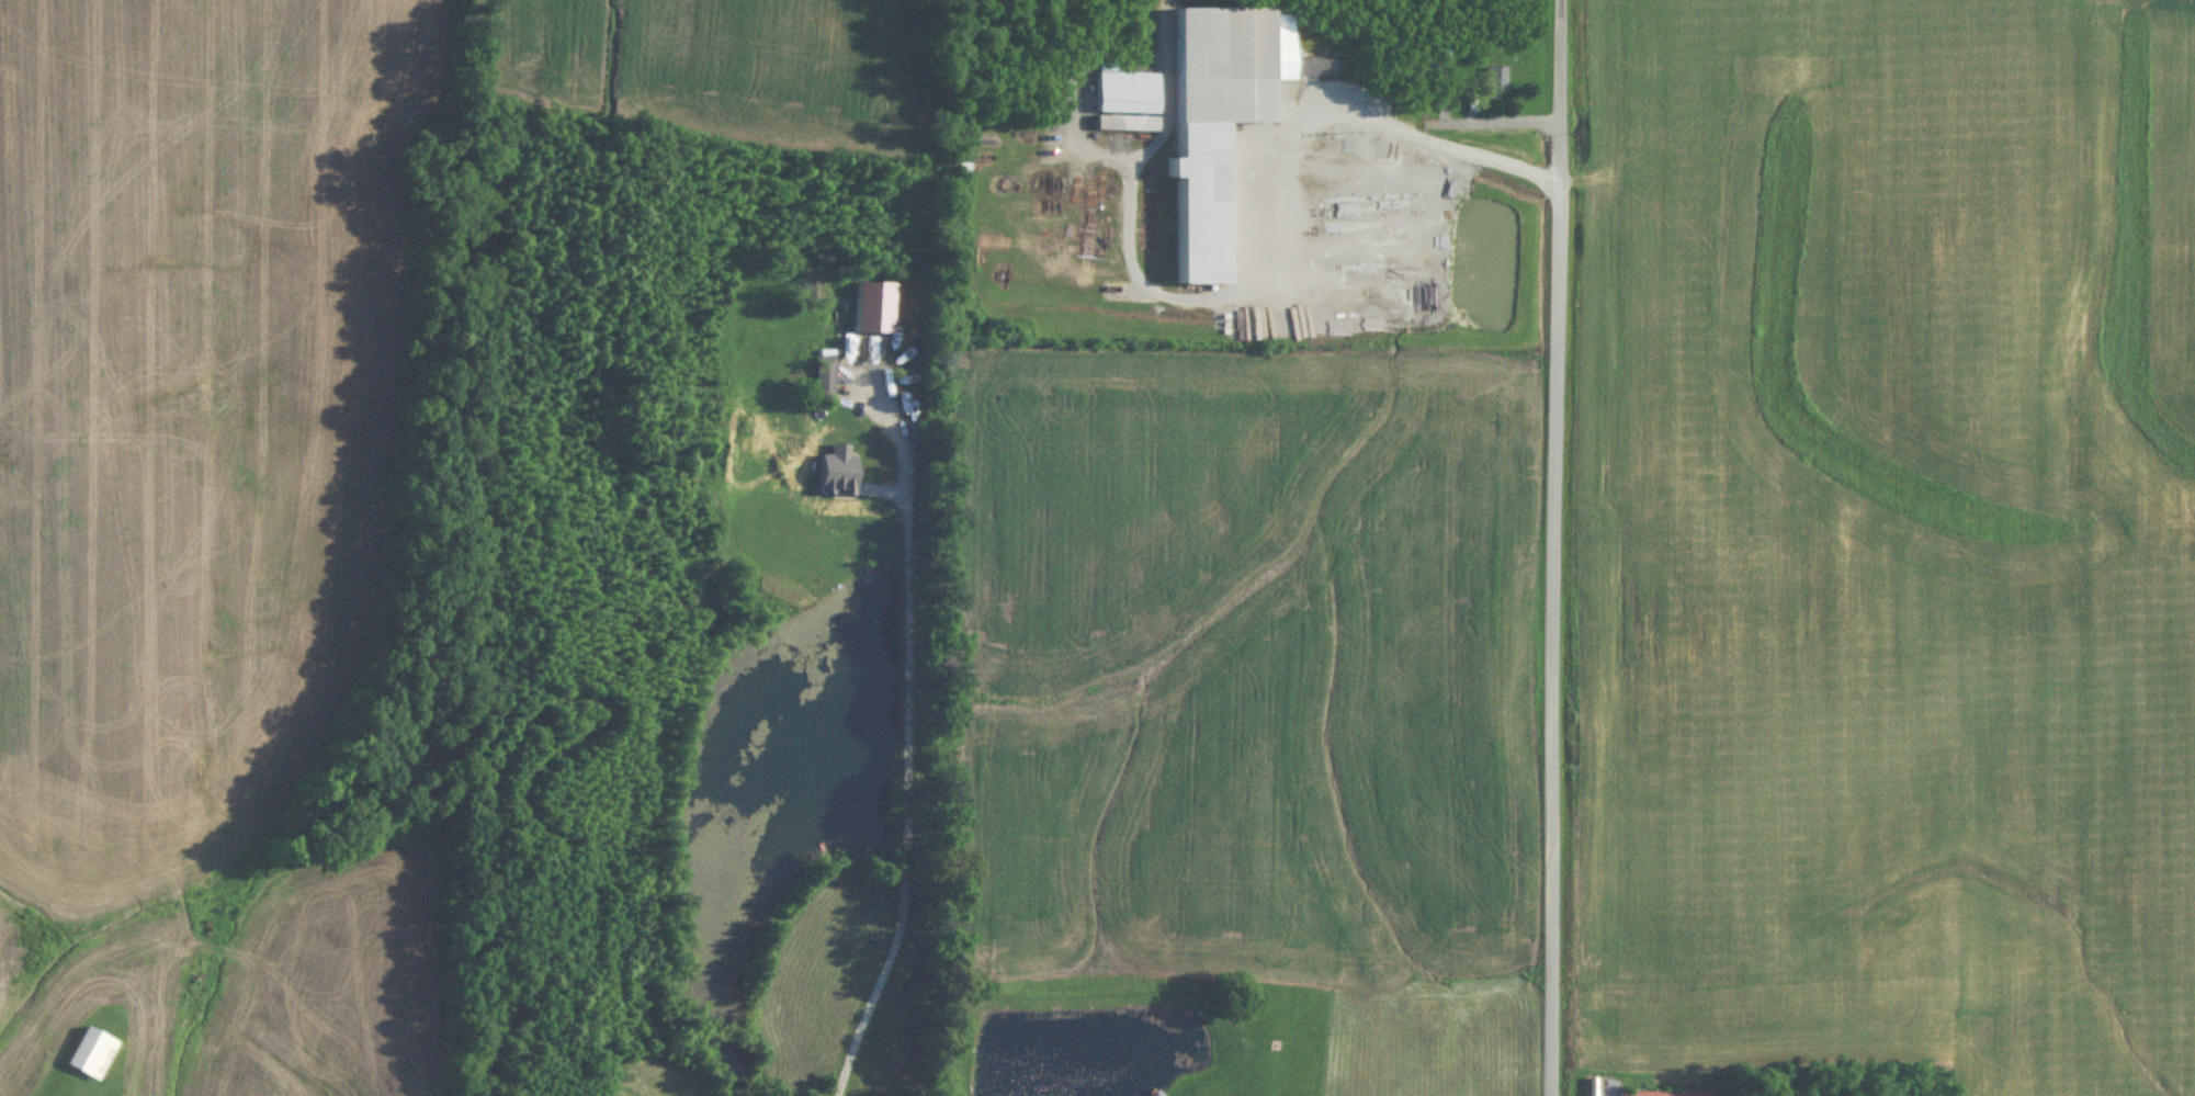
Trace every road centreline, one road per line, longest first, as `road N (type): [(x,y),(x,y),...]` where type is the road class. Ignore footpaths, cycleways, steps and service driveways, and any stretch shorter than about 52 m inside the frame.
road 1 (tertiary): [(1558,0),(1551,1095)]

